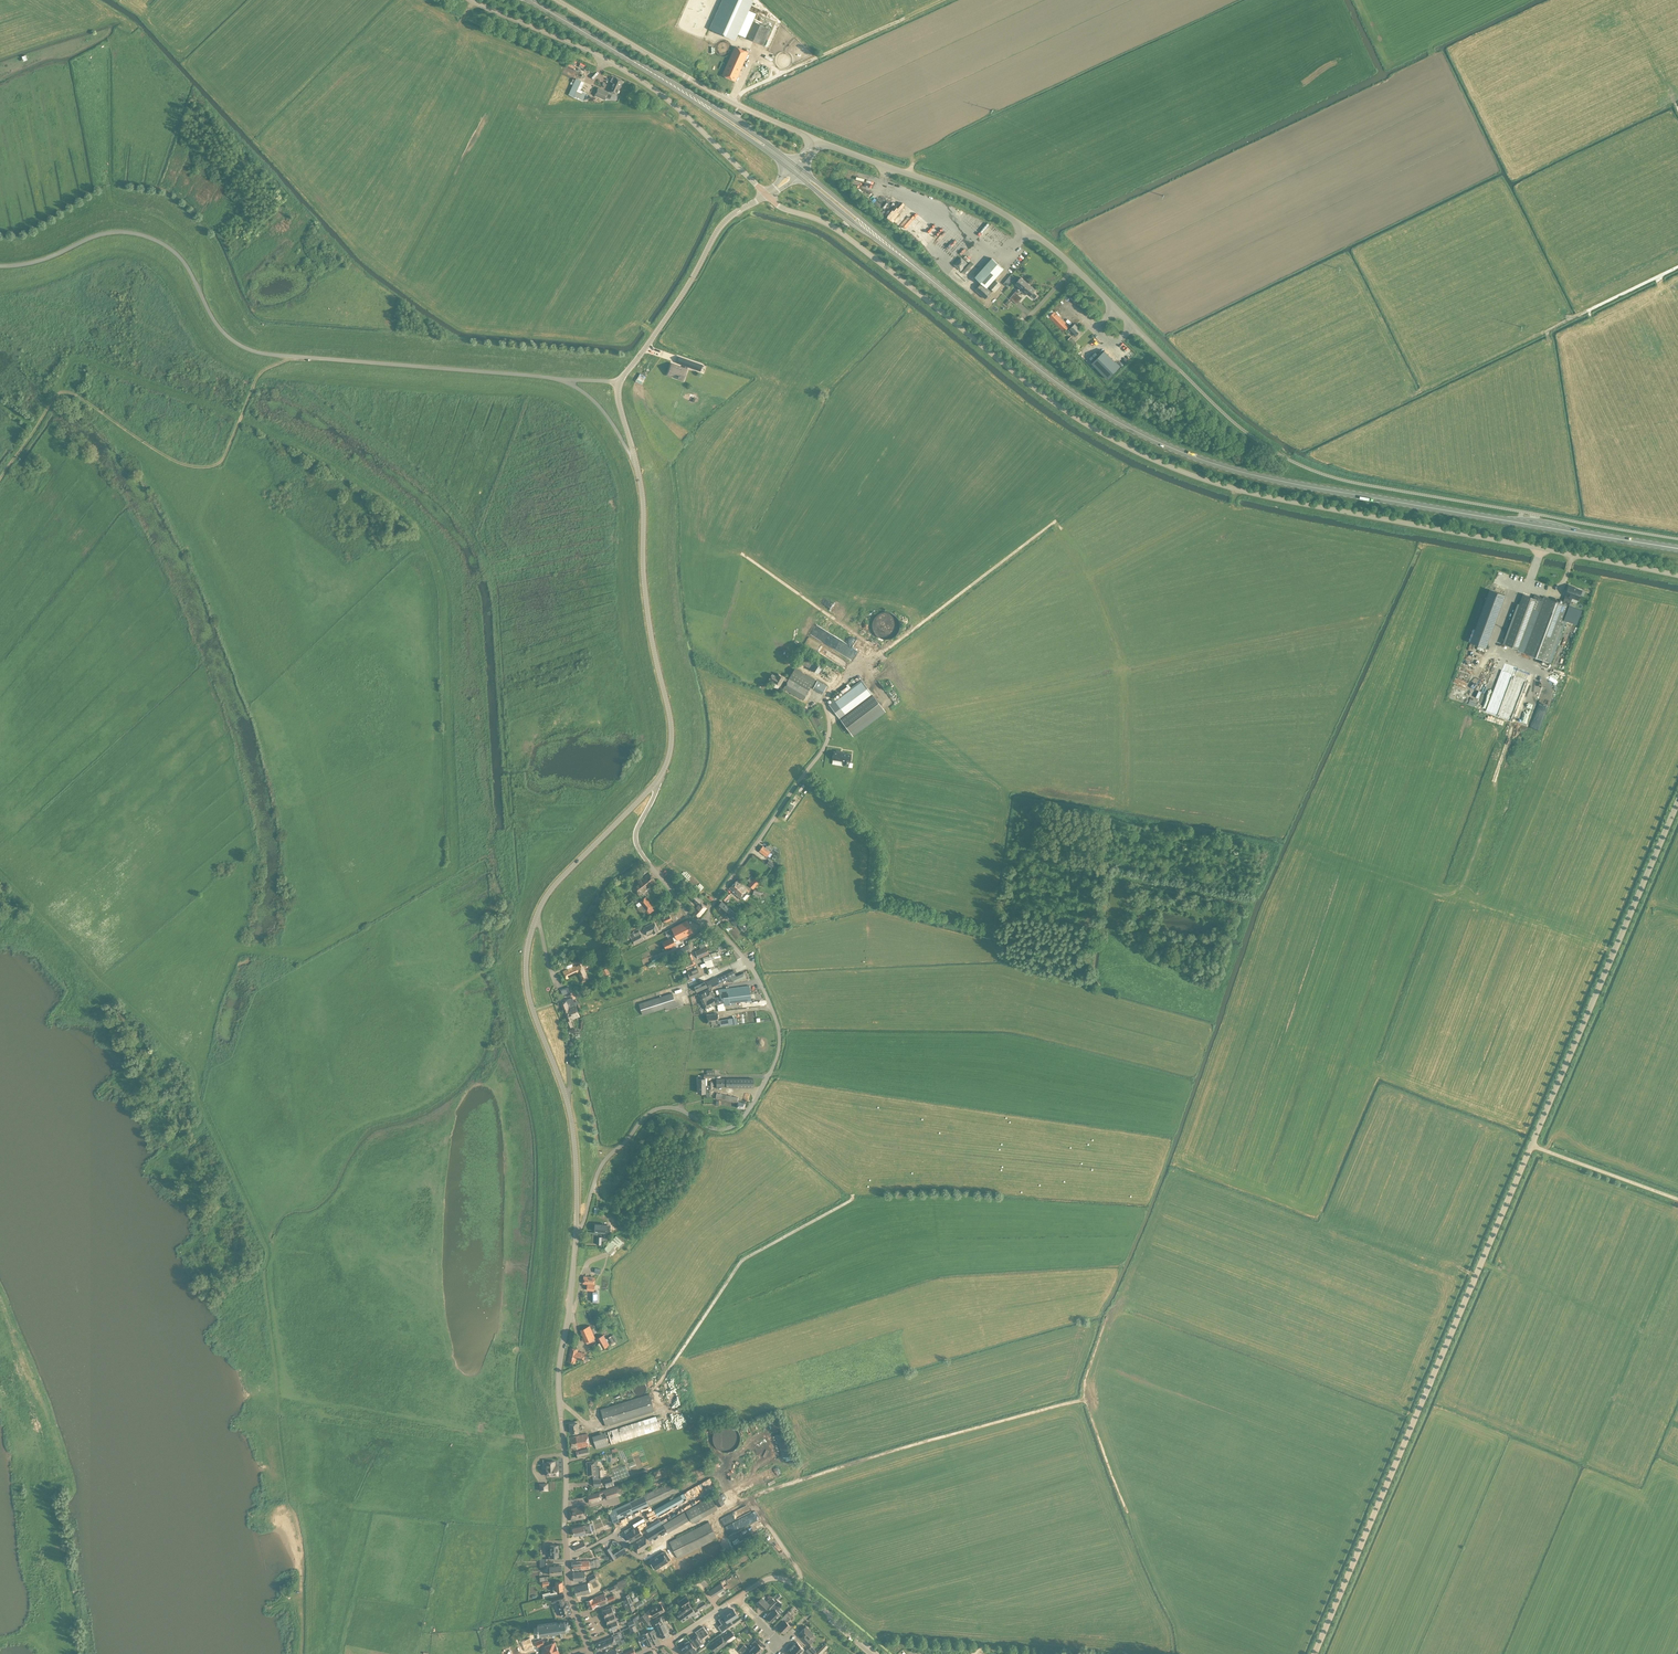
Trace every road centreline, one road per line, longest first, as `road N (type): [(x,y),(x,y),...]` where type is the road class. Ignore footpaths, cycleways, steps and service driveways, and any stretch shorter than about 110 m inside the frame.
road 1 (unclassified): [(1677,576),(1252,494),(1157,461),(1068,413),(837,229),(767,195)]
road 2 (primary): [(1677,549),(1249,476),(1169,448),(1082,402),(795,169)]
road 3 (unclassified): [(562,379),(249,350),(217,324),(176,253),(136,233),(105,233),(43,259),(0,267)]
road 4 (tertiary): [(1315,1653),(1532,1145)]
road 5 (tertiary): [(576,1236),(573,1129),(529,997),(528,948),(549,892),(657,782)]
road 6 (unclassified): [(576,1236),(602,1166),(648,1114),(674,1108),(729,1128),(773,1069),(780,1036),(765,992),(733,945),(705,924)]
road 7 (unclassified): [(1169,361),(1014,220),(964,193),(816,139)]
road 8 (track): [(0,480),(63,392),(182,464),(218,464),(261,373),(297,357)]
road 9 (tertiary): [(589,1648),(569,1590),(559,1388),(576,1236)]
road 10 (tertiary): [(1532,1145),(1677,803)]
road 11 (unclassified): [(767,195),(672,103),(626,70),(471,0)]
road 12 (tertiary): [(657,782),(672,731),(646,599),(636,463)]
road 13 (primary): [(795,169),(531,0)]
road 14 (unclassified): [(816,139),(727,99),(557,0)]
road 15 (unclassified): [(705,924),(823,750),(830,719)]
road 16 (tertiary): [(620,382),(723,224),(767,195)]
road 17 (unclassified): [(705,924),(638,846),(657,782)]
road 18 (unclassified): [(1677,1199),(1532,1145)]
road 19 (unclassified): [(876,1653),(781,1578)]

